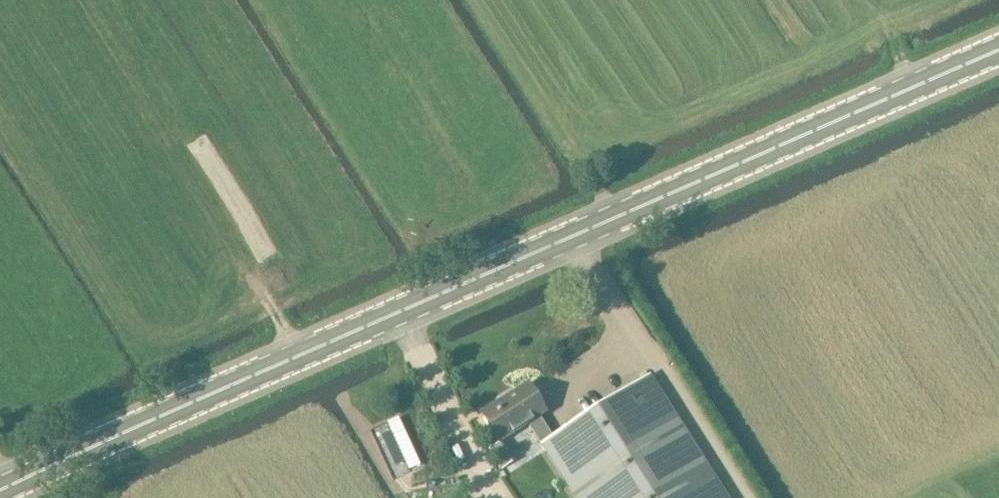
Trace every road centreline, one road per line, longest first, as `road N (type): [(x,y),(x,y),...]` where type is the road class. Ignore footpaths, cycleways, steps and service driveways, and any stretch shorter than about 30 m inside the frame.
road 1 (secondary): [(0,491),(998,51)]

